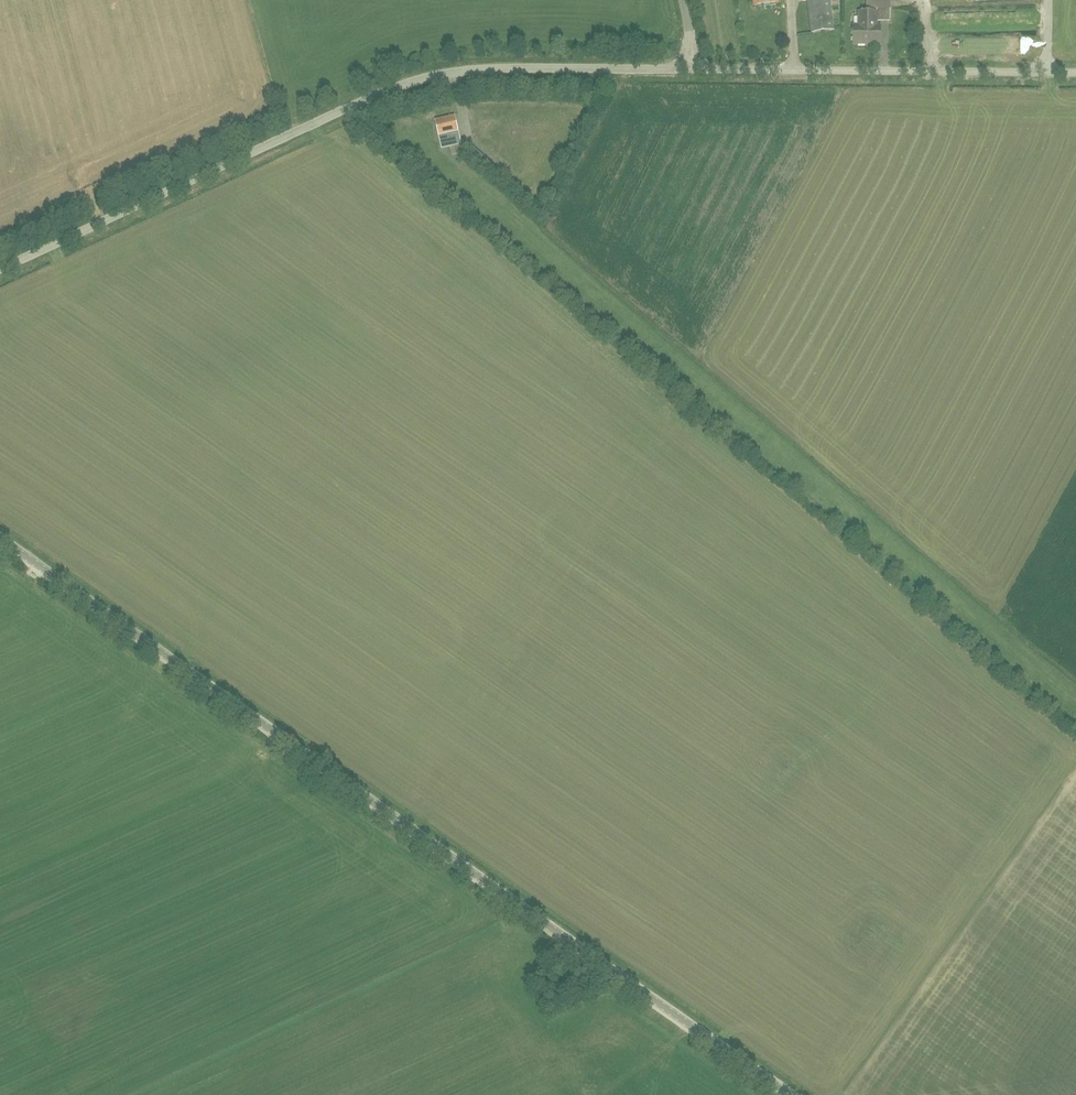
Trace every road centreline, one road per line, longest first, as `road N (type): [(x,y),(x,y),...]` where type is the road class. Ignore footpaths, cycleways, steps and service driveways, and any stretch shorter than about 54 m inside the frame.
road 1 (unclassified): [(778,1094),(0,543)]
road 2 (unclassified): [(0,271),(418,79),(695,68)]
road 3 (unclassified): [(1075,72),(695,68)]

